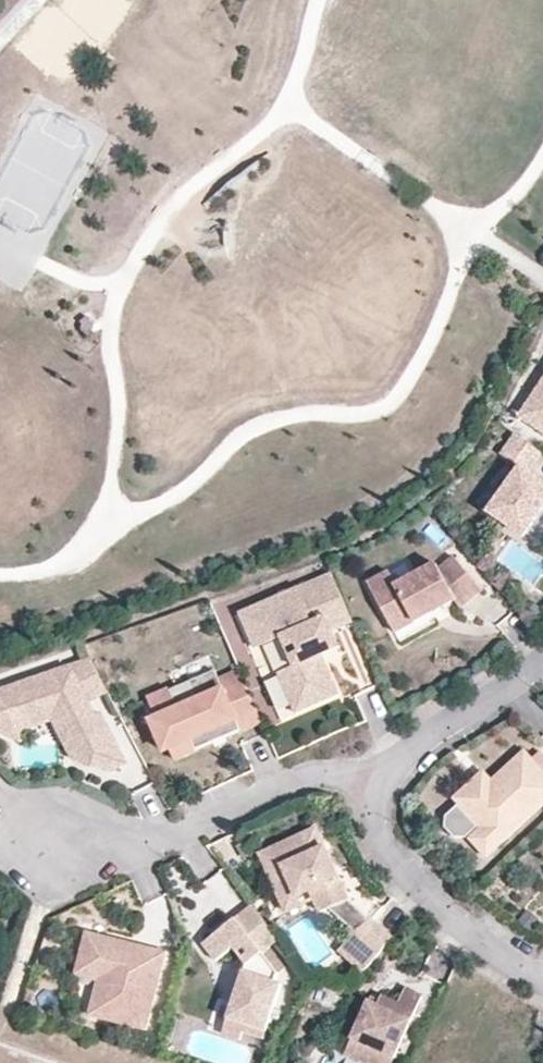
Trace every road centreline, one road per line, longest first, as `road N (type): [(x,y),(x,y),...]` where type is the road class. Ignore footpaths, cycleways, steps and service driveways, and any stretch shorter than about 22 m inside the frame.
road 1 (residential): [(47,836),(82,857),(186,831),(310,772),(394,768)]
road 2 (residential): [(542,977),(437,903),(390,857),(377,806),(394,768)]
road 3 (residential): [(394,768),(542,663)]

